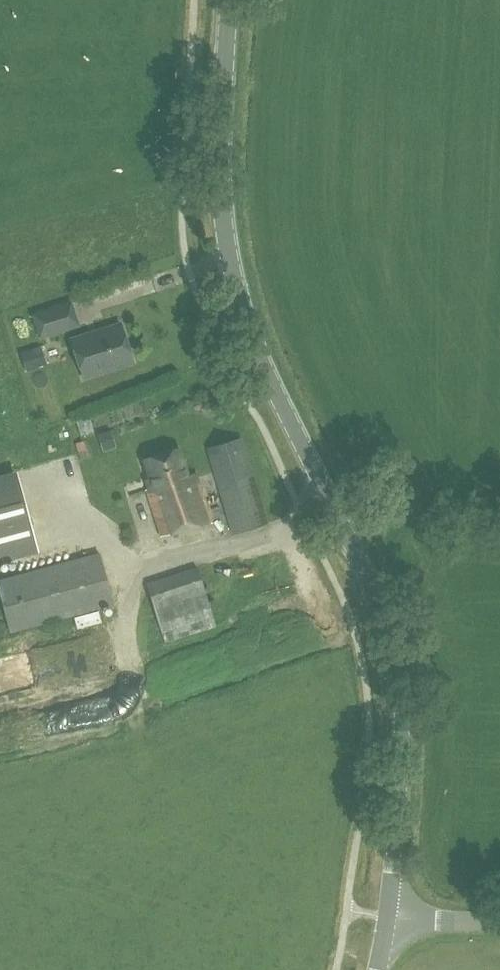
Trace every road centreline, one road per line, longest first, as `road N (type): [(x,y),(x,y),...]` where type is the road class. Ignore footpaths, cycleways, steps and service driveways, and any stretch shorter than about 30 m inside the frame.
road 1 (tertiary): [(387,917),(403,759),(395,656),(231,260),(221,145),(229,0)]

